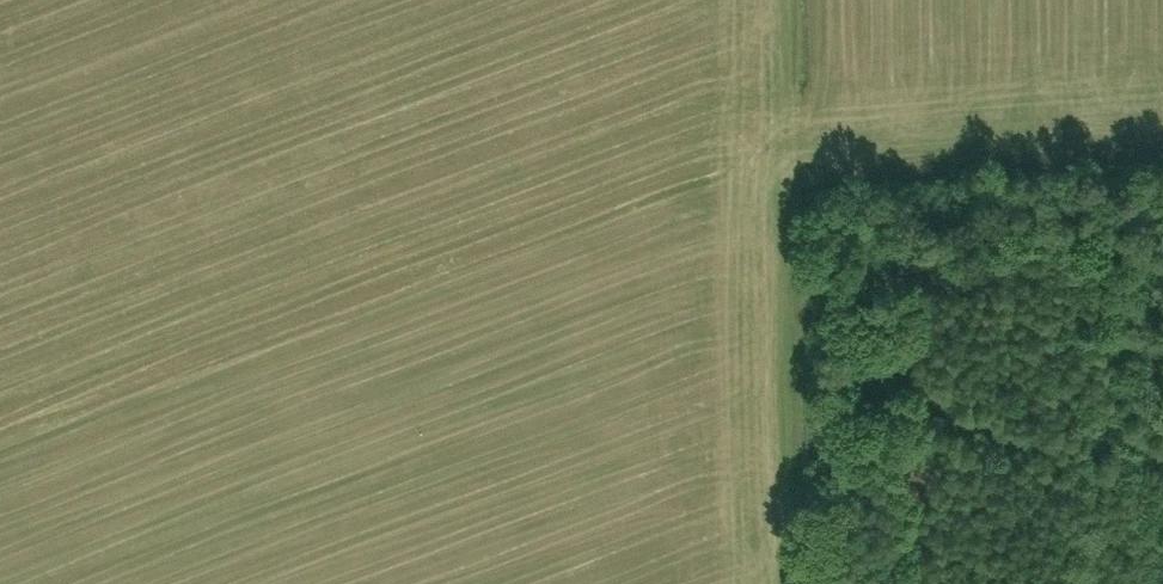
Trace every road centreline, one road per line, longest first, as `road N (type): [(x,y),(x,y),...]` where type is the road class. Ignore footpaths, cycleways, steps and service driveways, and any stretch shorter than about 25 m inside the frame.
road 1 (track): [(1162,436),(1067,445),(1033,439),(942,403),(921,379),(913,354)]

